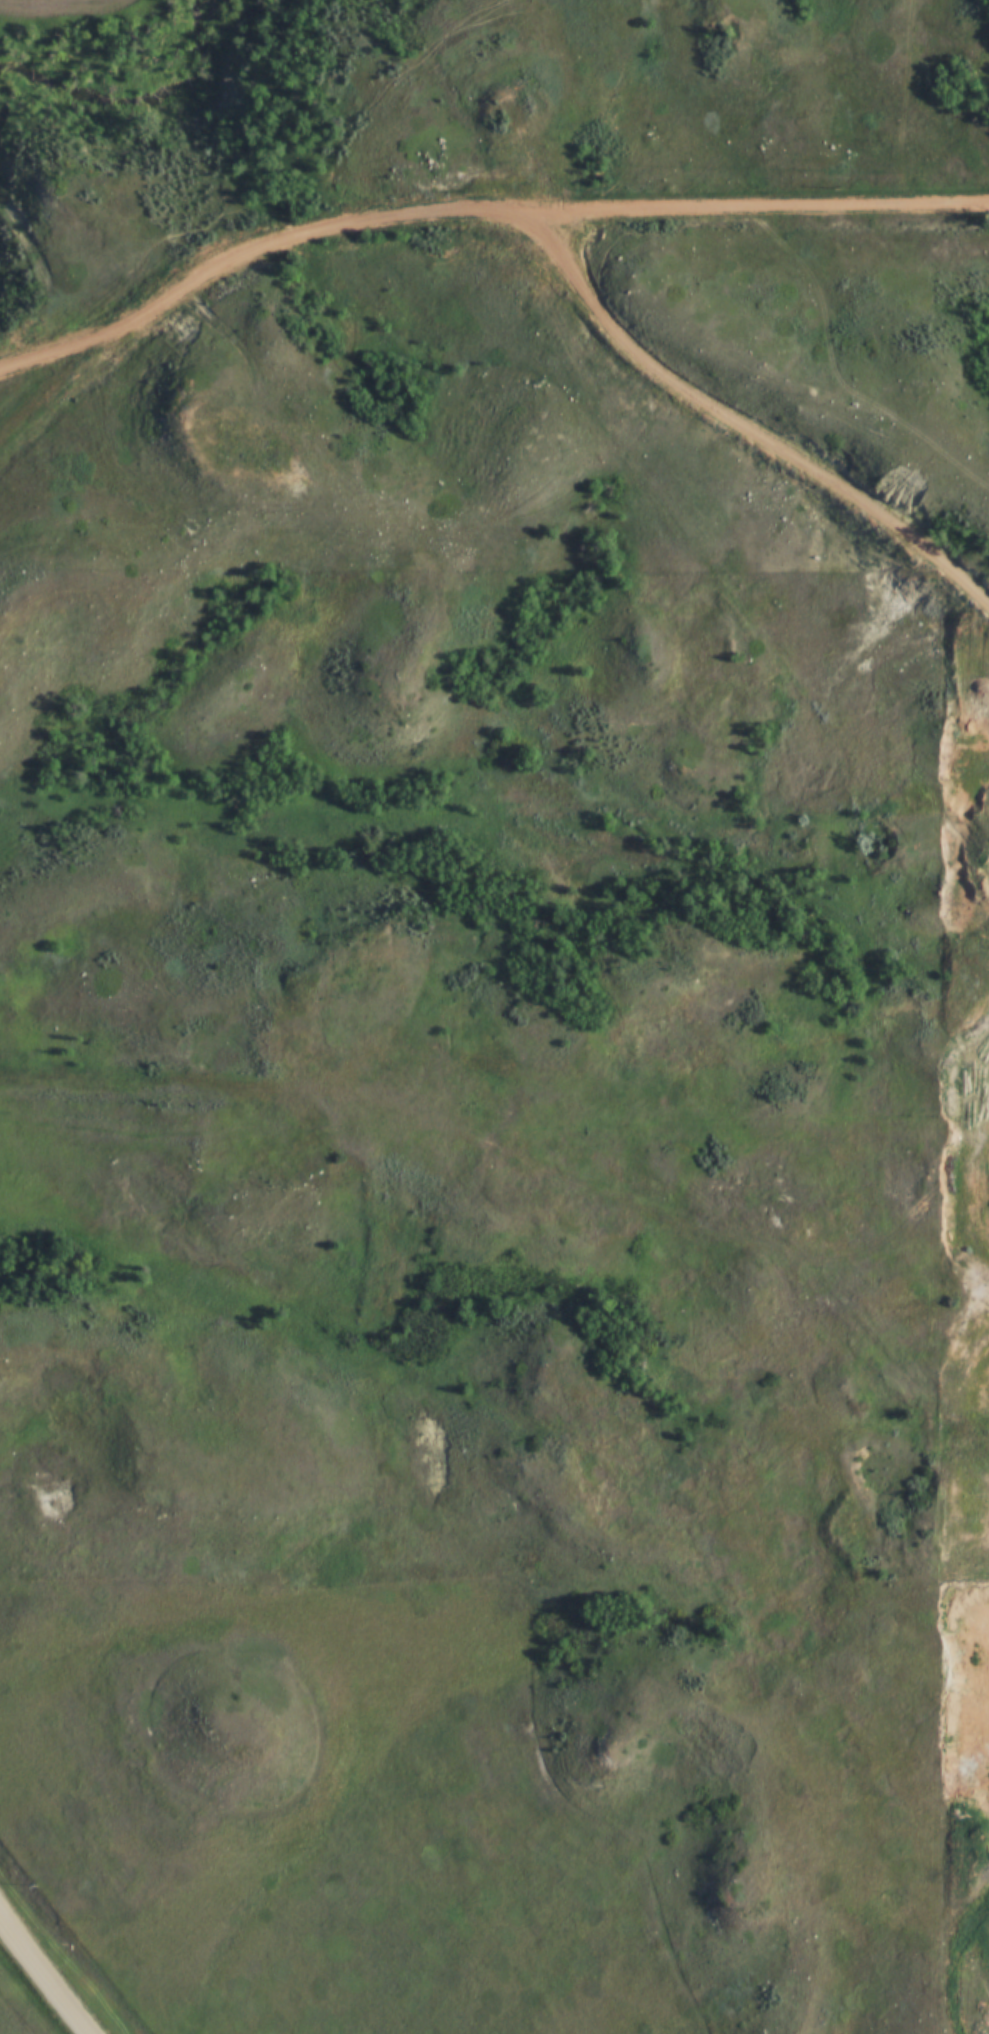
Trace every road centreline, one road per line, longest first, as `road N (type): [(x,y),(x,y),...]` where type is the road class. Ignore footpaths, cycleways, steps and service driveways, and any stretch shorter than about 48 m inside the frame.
road 1 (residential): [(988,1128),(884,1246),(838,1260),(788,1256),(595,1193),(368,1094),(0,1077)]
road 2 (residential): [(0,432),(230,249),(308,230),(436,207),(988,204)]
road 3 (tertiary): [(87,2033),(0,1922)]

